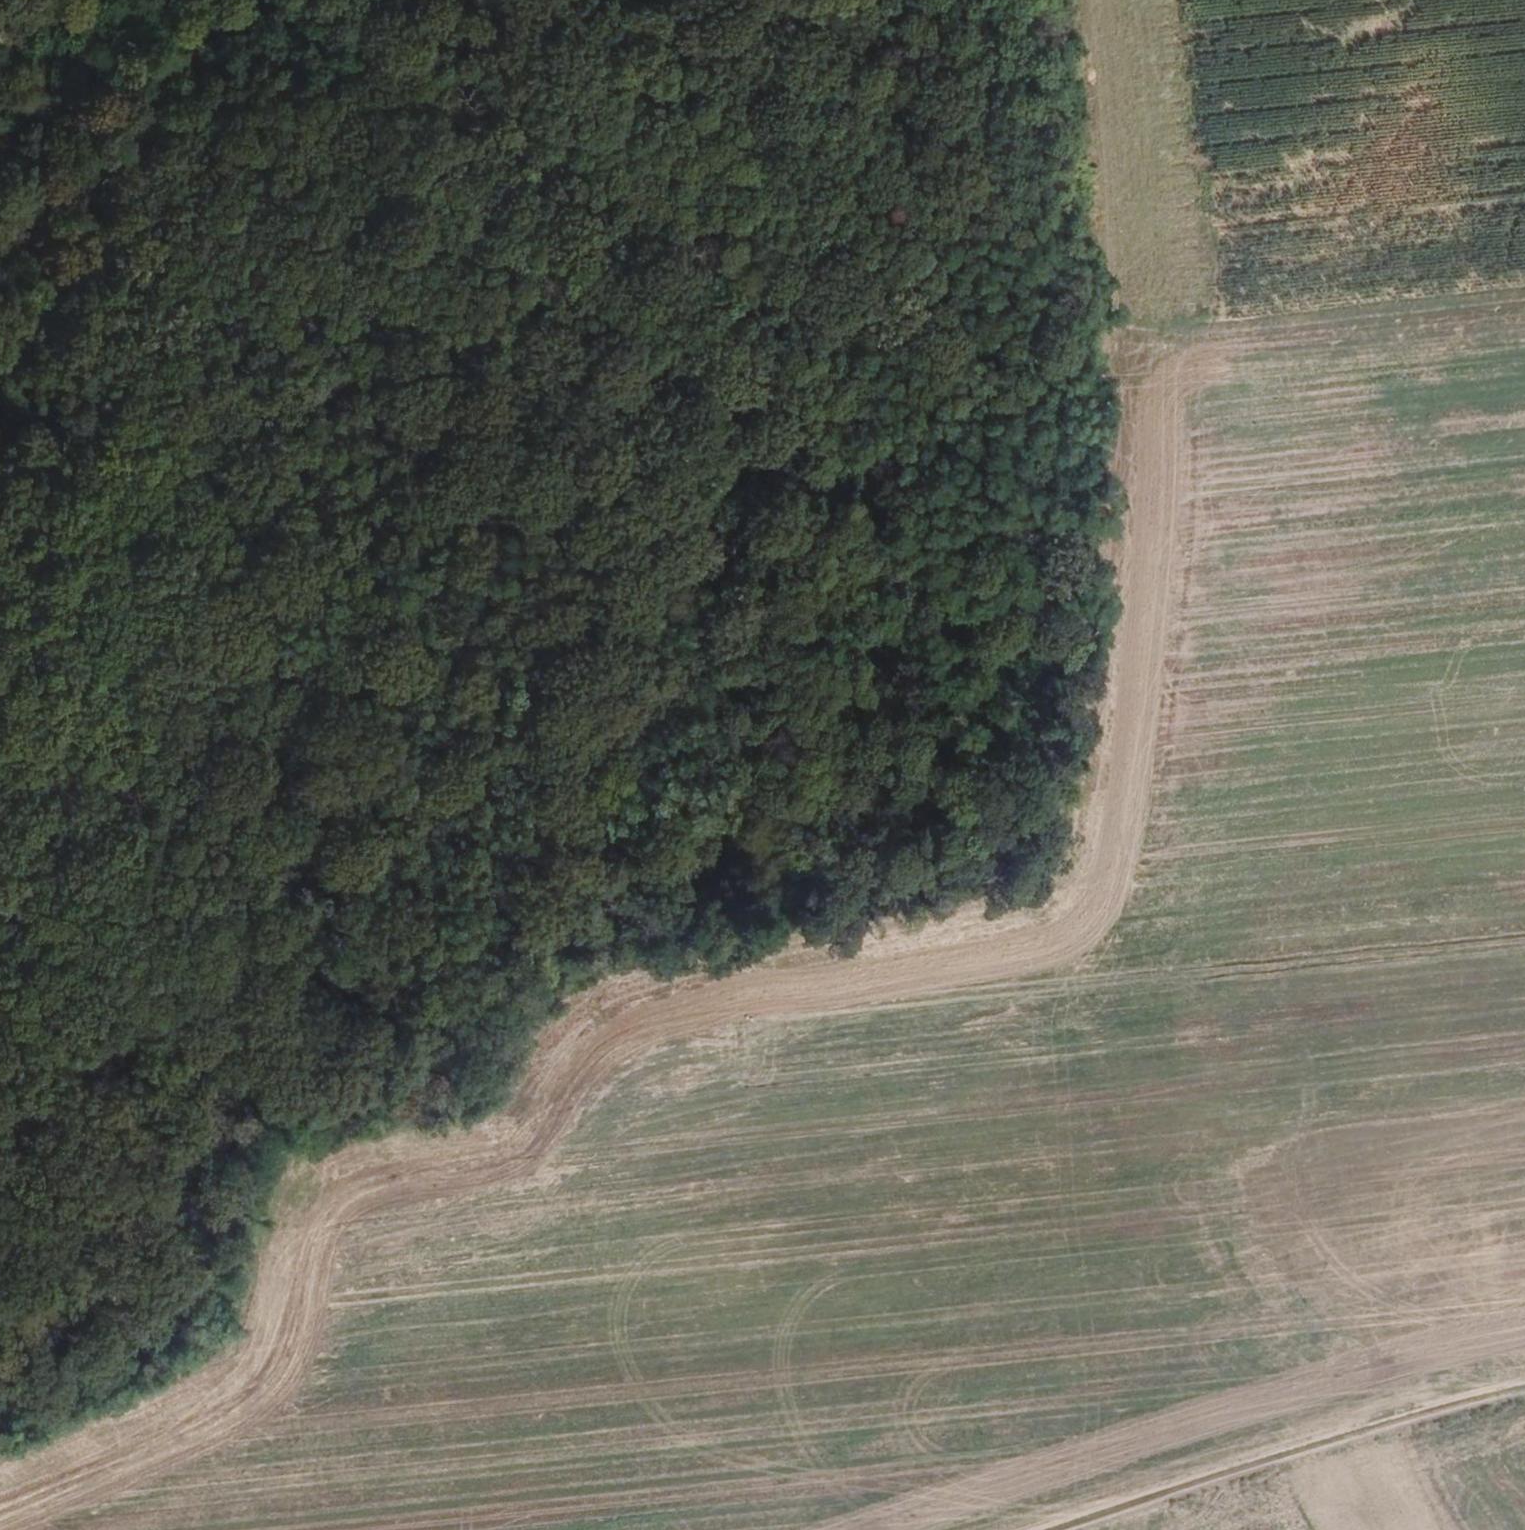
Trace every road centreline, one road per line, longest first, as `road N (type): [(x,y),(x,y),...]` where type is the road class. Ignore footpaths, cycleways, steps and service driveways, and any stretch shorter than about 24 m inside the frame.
road 1 (track): [(1524,1389),(1398,1420),(1089,1529)]
road 2 (track): [(224,0),(132,129),(0,345)]

